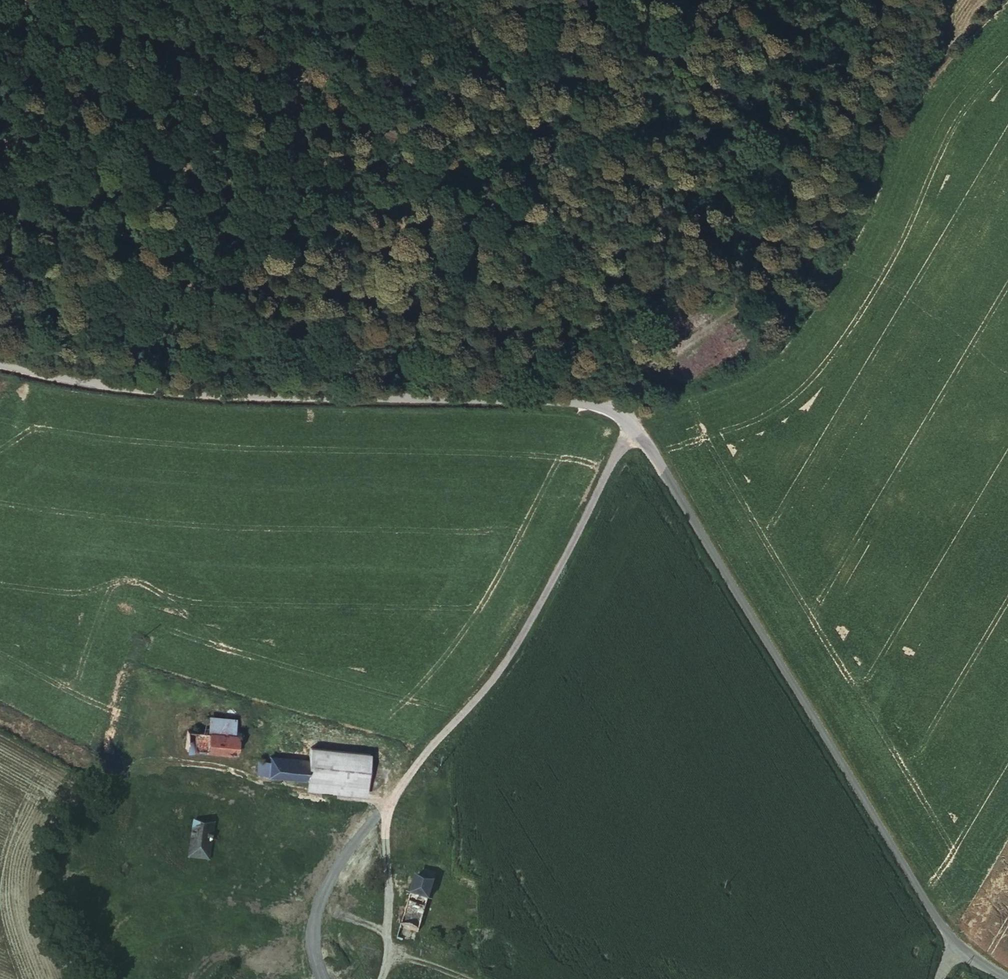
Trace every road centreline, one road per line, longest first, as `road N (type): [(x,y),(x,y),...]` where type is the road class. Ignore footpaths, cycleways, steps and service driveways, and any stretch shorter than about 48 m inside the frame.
road 1 (unclassified): [(1007,978),(942,928),(649,446),(616,415),(554,399),(195,392),(0,362)]
road 2 (track): [(634,428),(483,690),(397,788),(384,821),(387,951),(377,978)]
road 3 (track): [(616,415),(653,369),(600,303),(568,244),(525,196),(337,89),(236,0)]

